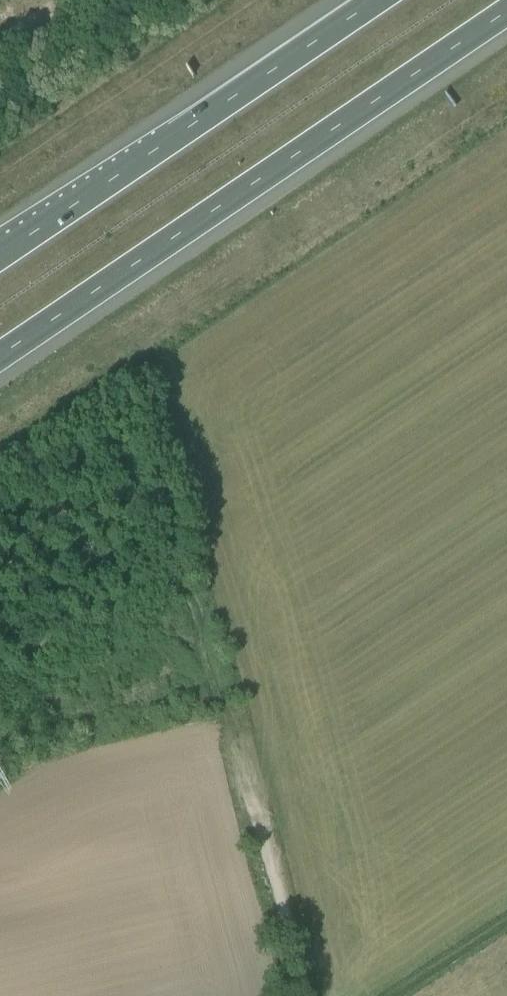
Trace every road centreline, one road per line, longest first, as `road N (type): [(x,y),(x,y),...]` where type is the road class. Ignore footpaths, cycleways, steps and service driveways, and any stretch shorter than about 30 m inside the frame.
road 1 (motorway): [(0,355),(506,14)]
road 2 (motorway): [(380,0),(0,255)]
road 3 (unclassified): [(309,995),(249,794)]

